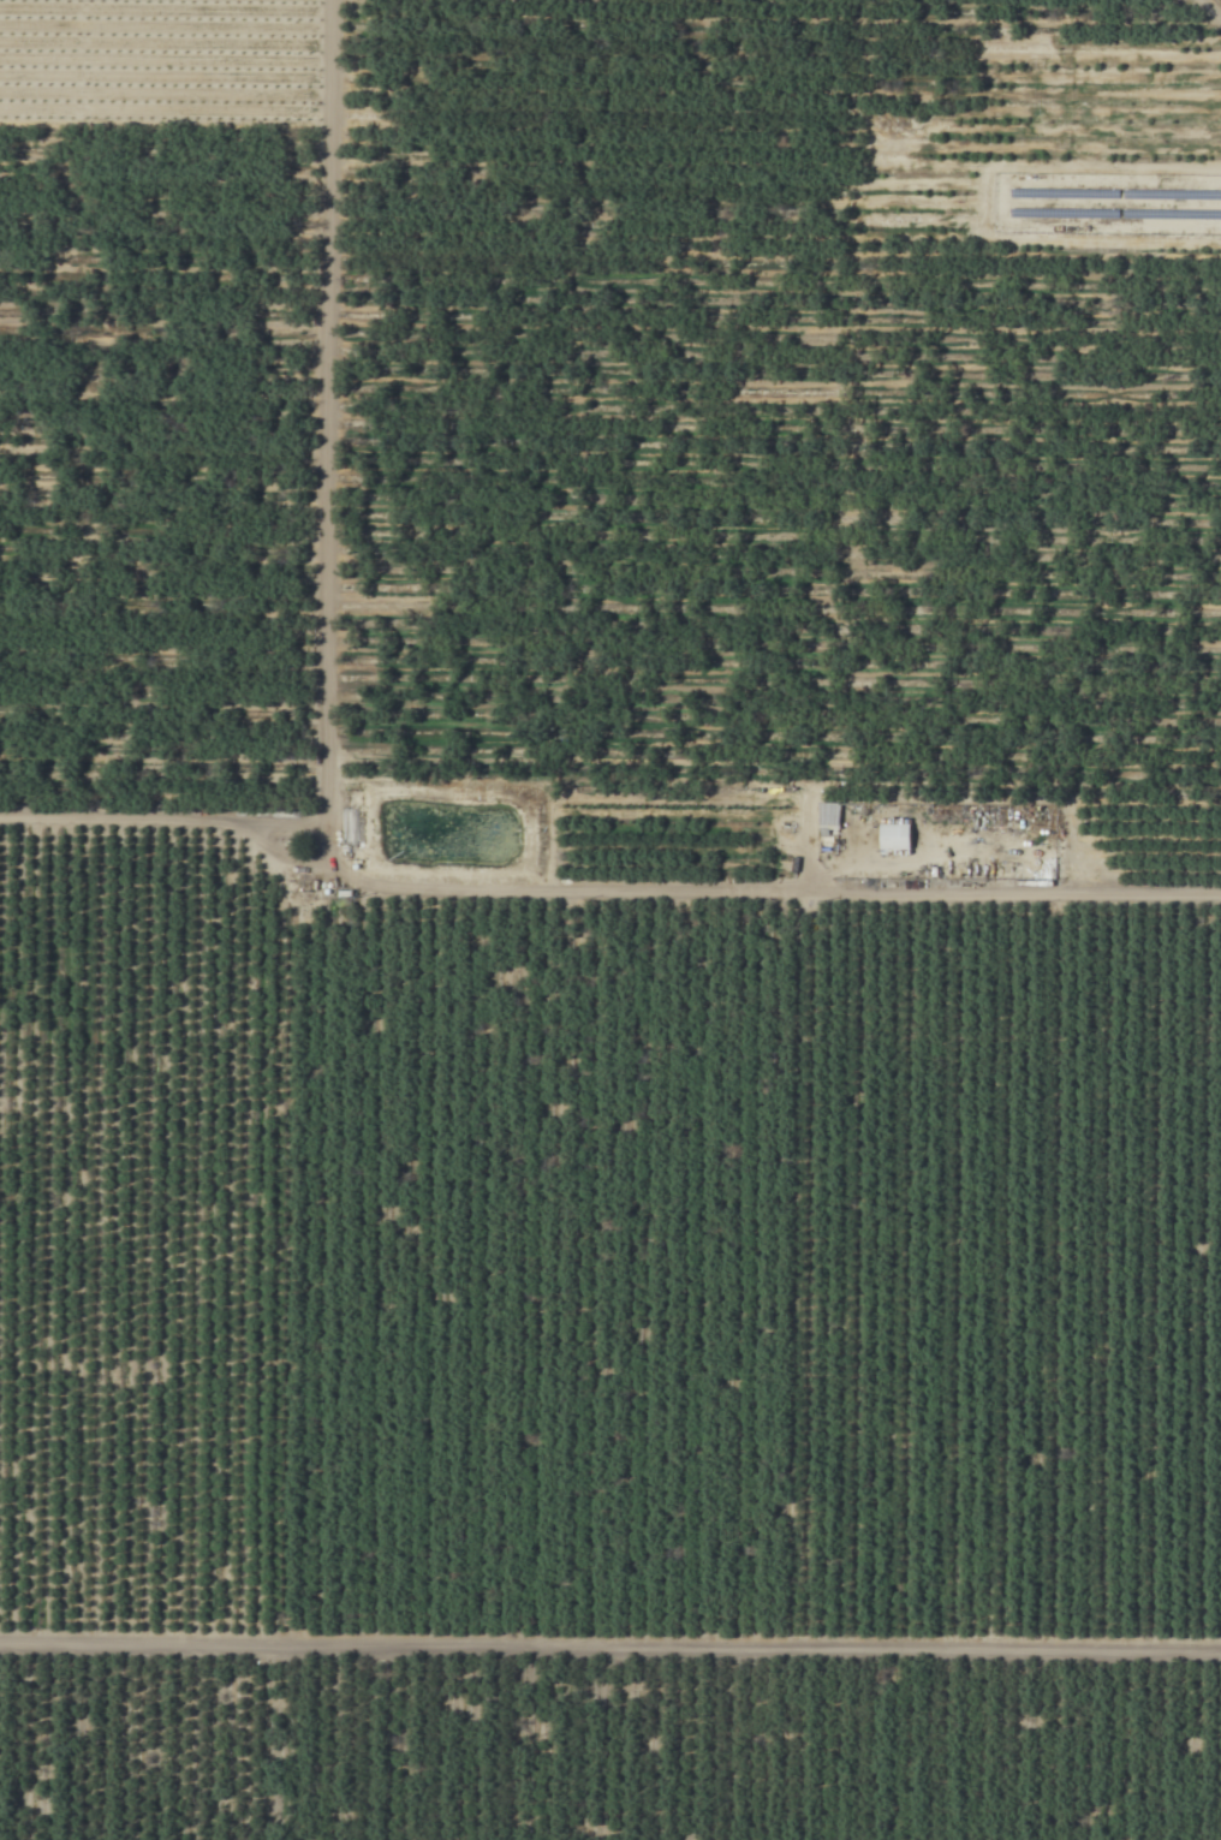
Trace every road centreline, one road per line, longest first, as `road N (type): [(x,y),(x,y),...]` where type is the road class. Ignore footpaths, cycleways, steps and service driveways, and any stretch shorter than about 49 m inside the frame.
road 1 (track): [(0,1632),(1220,1647)]

